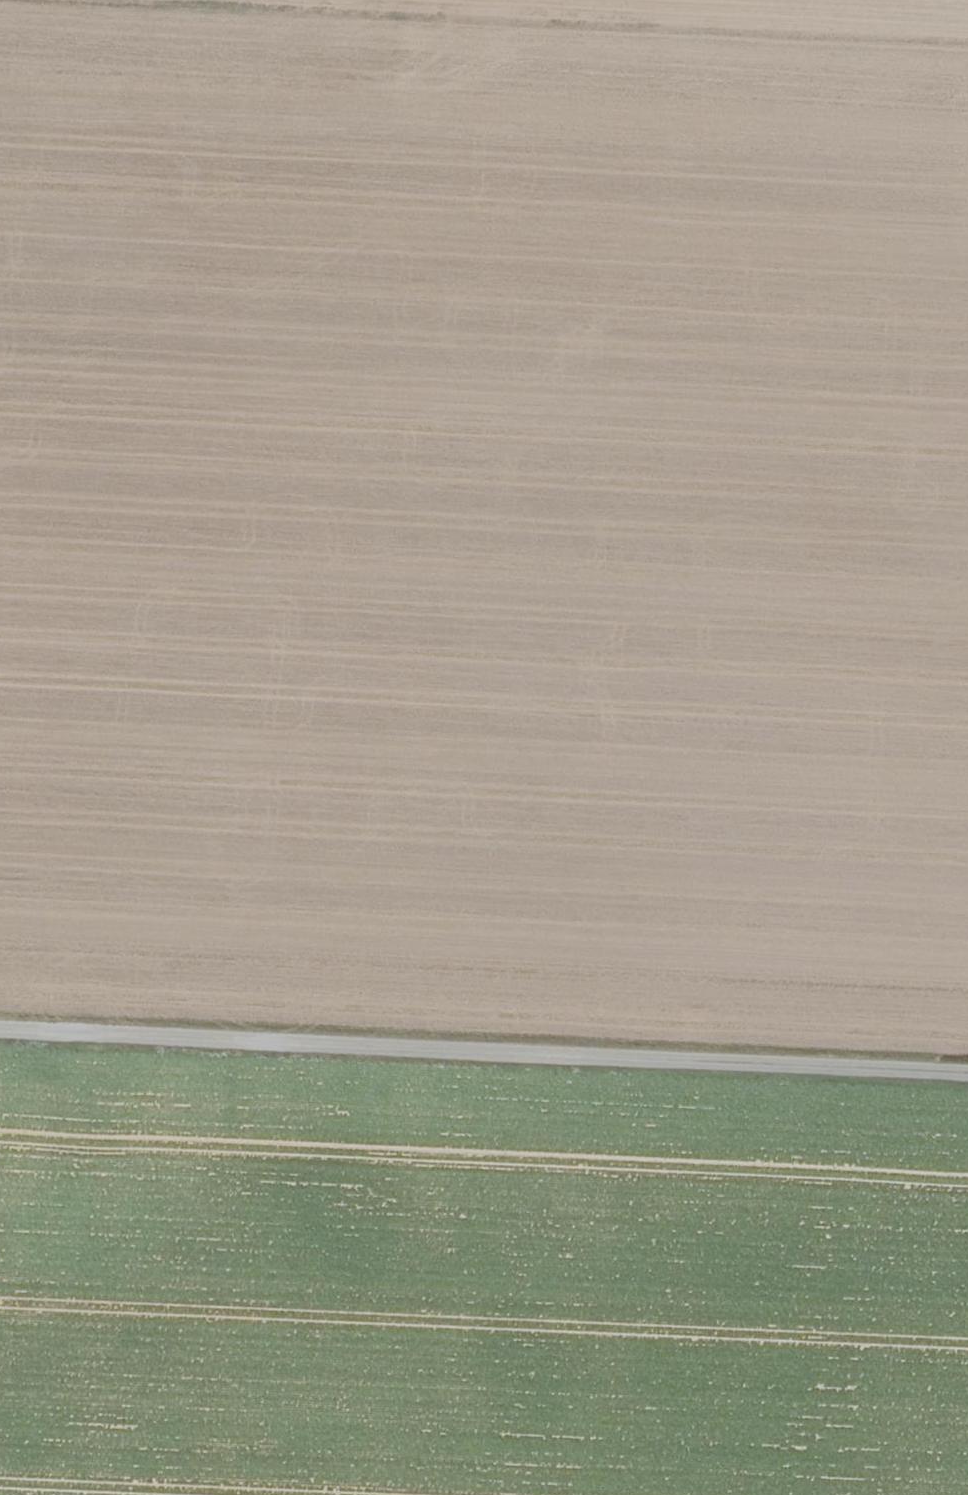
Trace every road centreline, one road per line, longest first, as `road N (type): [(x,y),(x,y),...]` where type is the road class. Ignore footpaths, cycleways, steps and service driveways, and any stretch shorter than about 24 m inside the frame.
road 1 (track): [(0,1028),(967,1079)]

